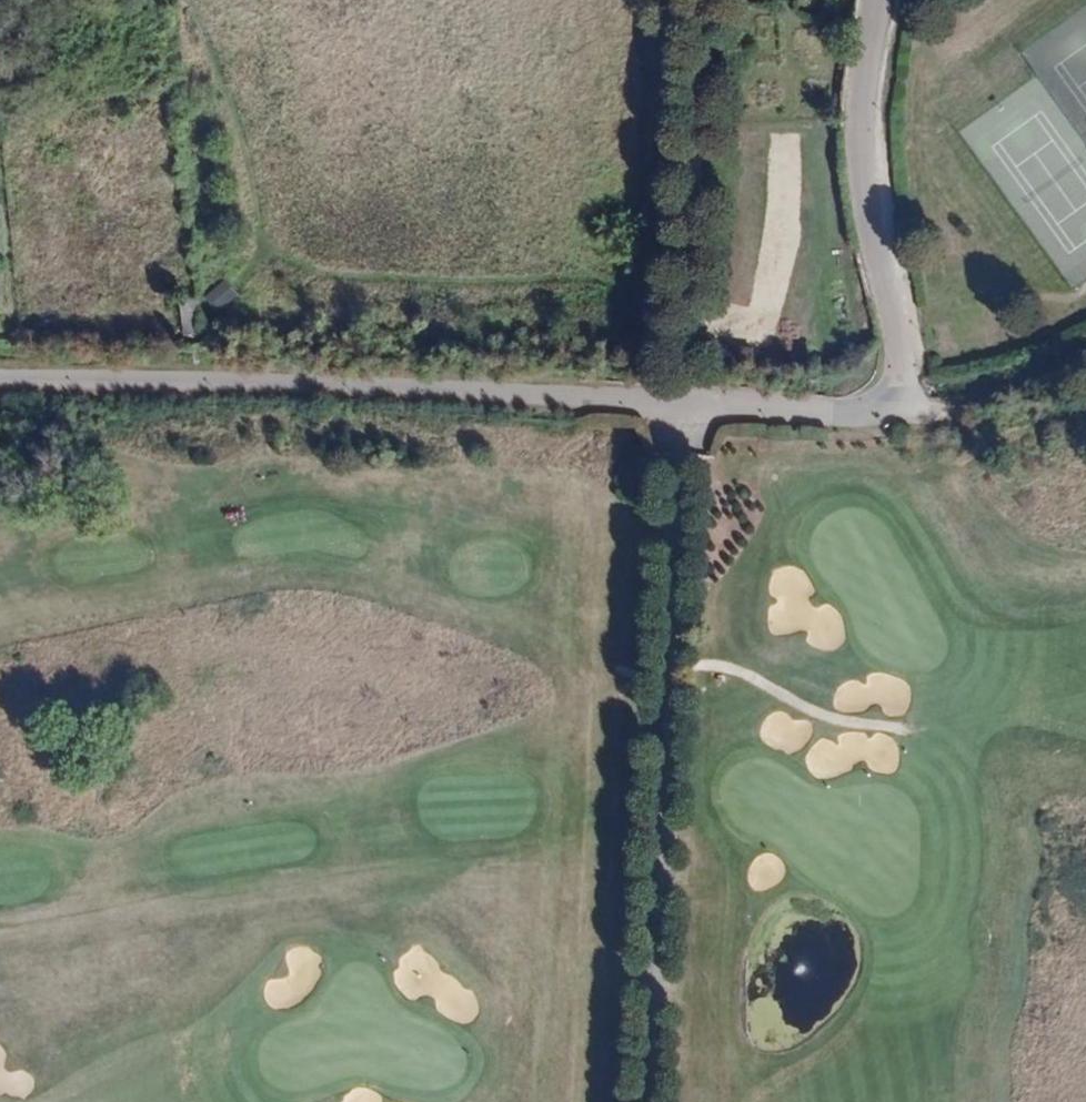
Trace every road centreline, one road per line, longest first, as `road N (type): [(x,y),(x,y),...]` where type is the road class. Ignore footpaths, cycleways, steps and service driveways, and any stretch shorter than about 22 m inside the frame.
road 1 (residential): [(884,0),(867,143),(871,205),(896,302),(906,409)]
road 2 (track): [(1085,359),(994,403),(906,409)]

